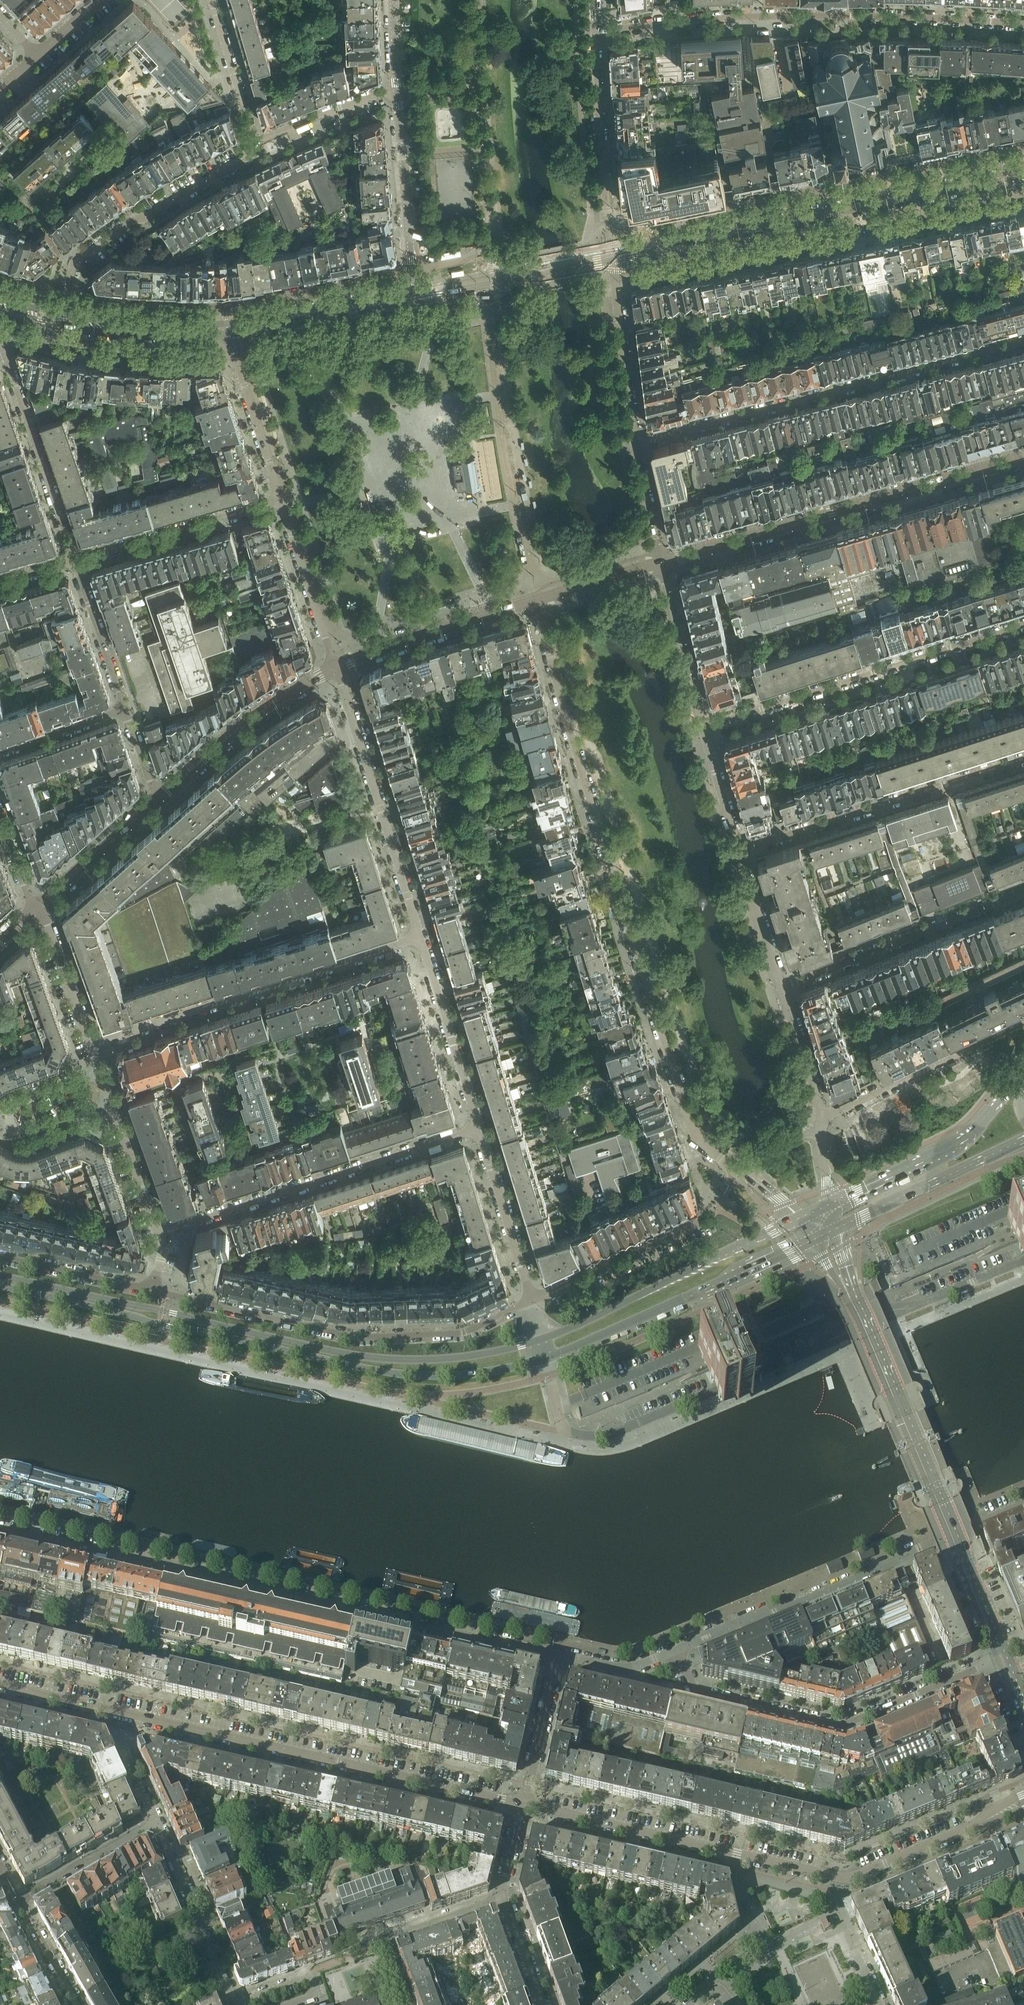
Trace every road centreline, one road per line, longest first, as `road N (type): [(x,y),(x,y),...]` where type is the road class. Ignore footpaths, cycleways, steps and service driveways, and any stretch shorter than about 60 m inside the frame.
road 1 (residential): [(533,601),(692,1125),(702,1142),(739,1166)]
road 2 (residential): [(0,1530),(559,1655)]
road 3 (tertiary): [(0,1286),(372,1371),(469,1374),(547,1358)]
road 4 (tertiary): [(542,1339),(471,1356),(379,1359),(0,1275)]
road 5 (residential): [(523,1804),(0,1685)]
road 6 (residential): [(1023,1802),(840,1878),(523,1804)]
road 7 (residential): [(1023,25),(799,16),(596,32)]
road 8 (tertiary): [(1003,1656),(846,1283)]
road 9 (residential): [(1023,341),(635,443)]
road 10 (residential): [(532,1301),(464,1332),(359,1338),(152,1290)]
road 11 (residential): [(642,255),(674,267),(1023,198)]
road 12 (residential): [(1023,147),(682,217),(666,244)]
road 13 (residential): [(1023,458),(660,562)]
road 14 (residential): [(1003,1656),(836,1726),(694,1691),(676,1649)]
road 15 (tertiary): [(1023,173),(666,244)]
road 16 (residential): [(420,937),(91,1047)]
road 17 (residential): [(1023,625),(703,727)]
road 18 (residential): [(160,1232),(479,1128)]
road 19 (residential): [(395,291),(374,278),(227,305),(103,302),(88,324)]
road 20 (residential): [(676,1649),(971,1527)]
road 21 (residential): [(1023,759),(739,851)]
road 22 (tertiary): [(547,1358),(811,1241)]
road 23 (residential): [(420,937),(337,667)]
road 24 (tertiary): [(794,1221),(542,1339)]
road 25 (residential): [(63,314),(78,259),(132,220),(146,219),(251,158),(256,141)]
road 26 (residential): [(562,1432),(605,1435),(820,1346)]
road 27 (residential): [(156,1825),(20,1903),(78,2004)]
road 28 (residential): [(1023,892),(782,987)]
road 29 (residential): [(74,560),(4,350),(5,331)]
road 30 (tertiary): [(1023,1075),(962,1141),(832,1203)]
road 31 (residential): [(159,798),(256,714),(337,667)]
road 32 (residential): [(614,249),(596,32)]
road 33 (residential): [(74,560),(282,501)]
road 34 (residential): [(5,331),(188,356),(205,331)]
road 35 (residential): [(337,667),(533,601)]
road 36 (tertiary): [(837,1228),(1023,1139)]
road 37 (tertiary): [(614,249),(415,287)]
road 38 (residential): [(479,1128),(420,937)]
road 39 (tertiary): [(417,300),(613,261)]
road 40 (residential): [(91,1047),(160,1232)]
road 41 (residential): [(403,2004),(380,1941),(502,1898)]
road 42 (residential): [(396,92),(415,287)]
road 43 (residential): [(234,2003),(156,1825)]
road 44 (residential): [(706,1220),(532,1301)]
road 45 (residential): [(635,443),(613,261)]
road 46 (residential): [(532,1301),(479,1128)]
road 47 (residential): [(230,328),(282,501)]
road 48 (residential): [(282,501),(337,667)]
road 49 (residential): [(703,727),(660,562)]
road 50 (residential): [(39,907),(159,798)]
road 51 (residential): [(966,1051),(822,1122)]
road 52 (residential): [(126,711),(74,560)]
road 53 (residential): [(152,1290),(0,1257)]
road 54 (tertiary): [(381,300),(230,328)]
road 55 (residential): [(559,1655),(523,1804)]
road 56 (residential): [(39,907),(91,1047)]
road 57 (residential): [(256,141),(396,92)]
road 58 (residential): [(212,0),(256,141)]
road 59 (residential): [(782,987),(739,851)]
road 60 (residential): [(822,1122),(782,987)]
road 61 (residential): [(660,562),(533,601)]
road 62 (residential): [(126,711),(0,753)]
road 63 (residential): [(739,851),(703,727)]
road 64 (residential): [(286,2004),(314,1994),(307,1975),(234,2003)]
road 65 (residential): [(559,1655),(625,1669),(676,1649)]
road 66 (residential): [(660,562),(635,443)]

